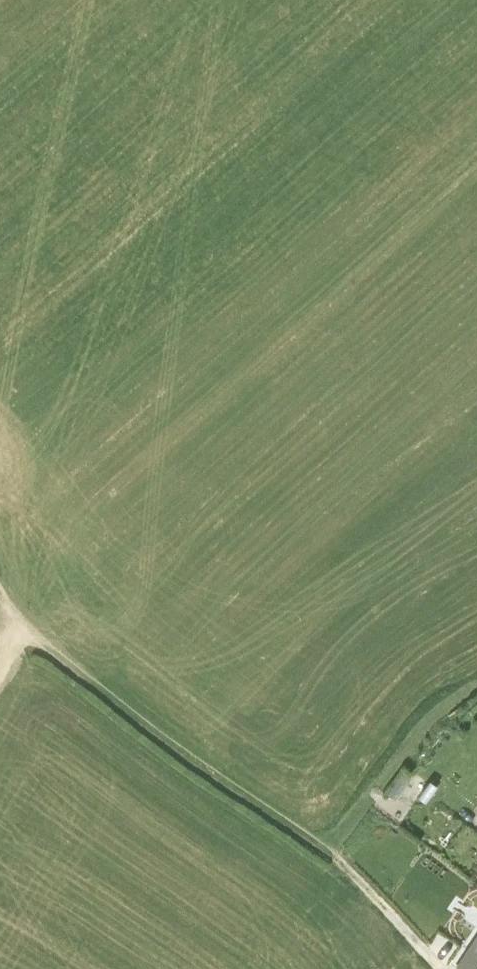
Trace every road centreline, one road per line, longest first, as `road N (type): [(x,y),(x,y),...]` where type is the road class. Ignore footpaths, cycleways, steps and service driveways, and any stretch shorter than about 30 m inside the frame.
road 1 (track): [(332,853),(49,647),(0,642)]

